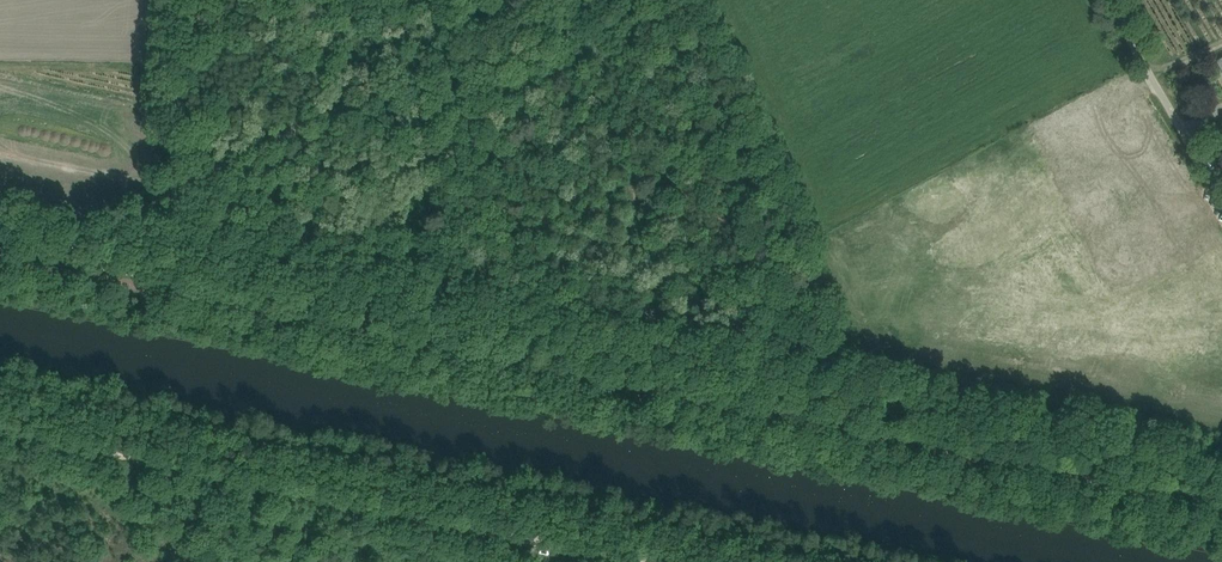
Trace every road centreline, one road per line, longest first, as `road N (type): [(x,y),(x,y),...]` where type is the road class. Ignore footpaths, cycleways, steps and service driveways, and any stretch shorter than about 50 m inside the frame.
road 1 (unclassified): [(15,265),(603,0)]
road 2 (unclassified): [(620,561),(0,426)]
road 3 (unclassified): [(1215,188),(1107,0)]

